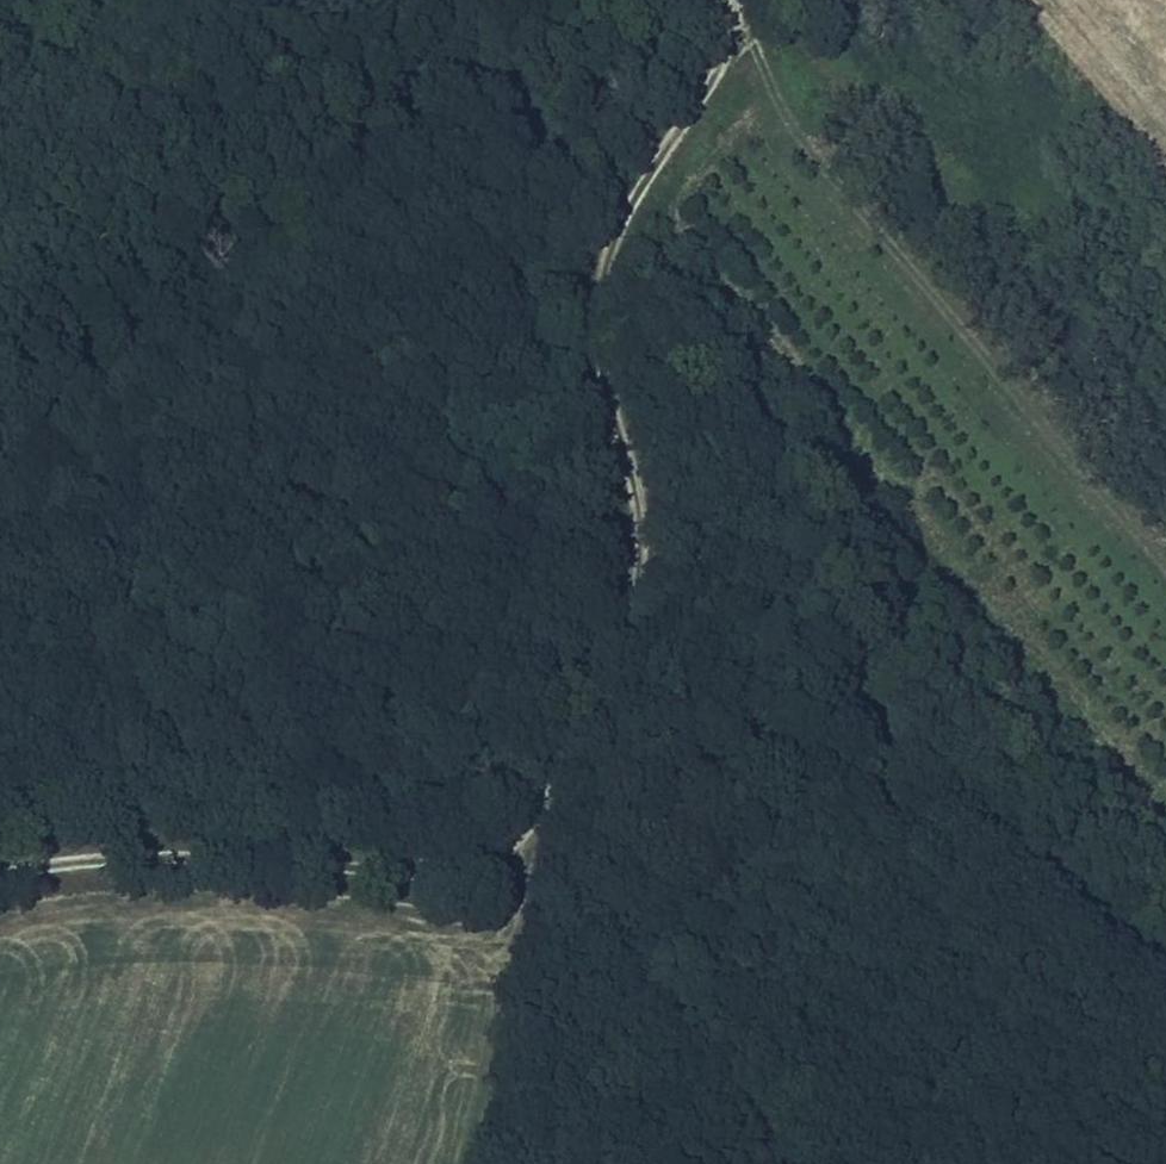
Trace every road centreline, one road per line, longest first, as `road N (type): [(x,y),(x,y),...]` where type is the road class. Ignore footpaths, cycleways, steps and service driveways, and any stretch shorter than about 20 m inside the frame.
road 1 (track): [(730,0),(732,37),(717,76),(620,228),(601,284),(597,341),(644,509),(647,558),(625,640),(528,832),(499,856),(455,868),(387,874),(179,857),(77,859),(0,874)]

